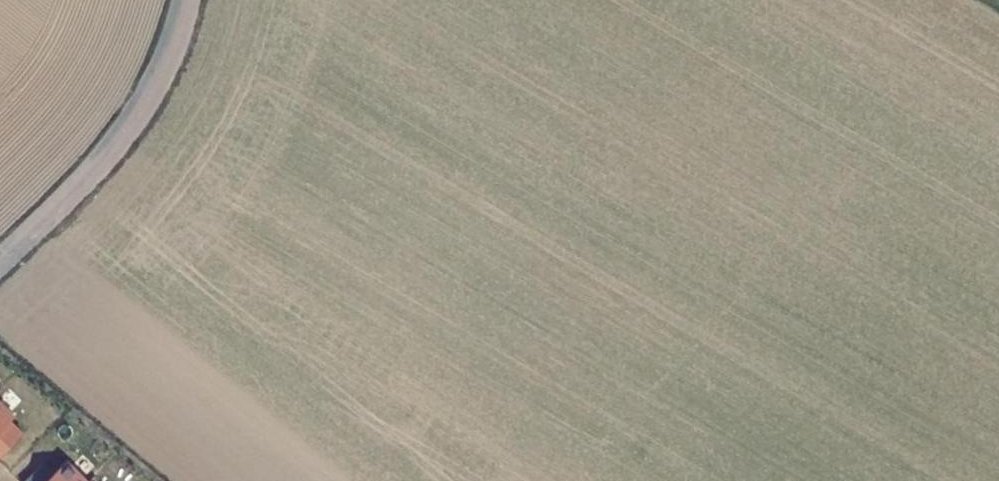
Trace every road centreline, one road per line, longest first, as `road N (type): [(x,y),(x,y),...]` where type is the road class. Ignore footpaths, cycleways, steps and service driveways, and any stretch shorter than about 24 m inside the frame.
road 1 (tertiary): [(0,261),(132,121),(164,68),(187,0)]

